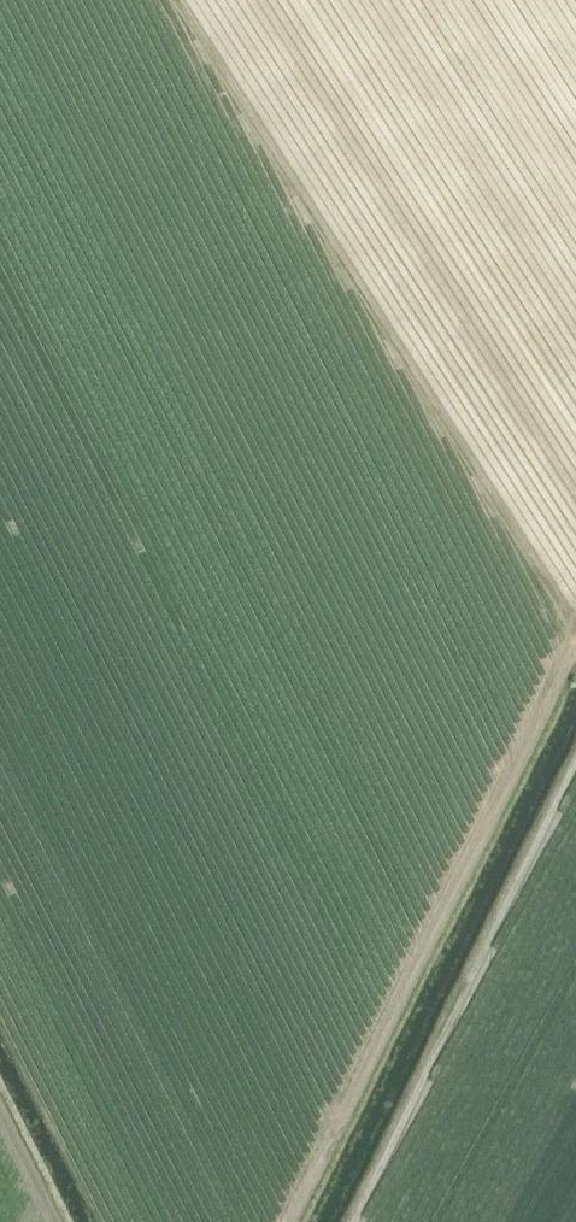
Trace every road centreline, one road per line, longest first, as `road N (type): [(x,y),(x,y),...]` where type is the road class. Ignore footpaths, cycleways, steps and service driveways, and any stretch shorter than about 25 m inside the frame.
road 1 (track): [(575,658),(158,0)]

